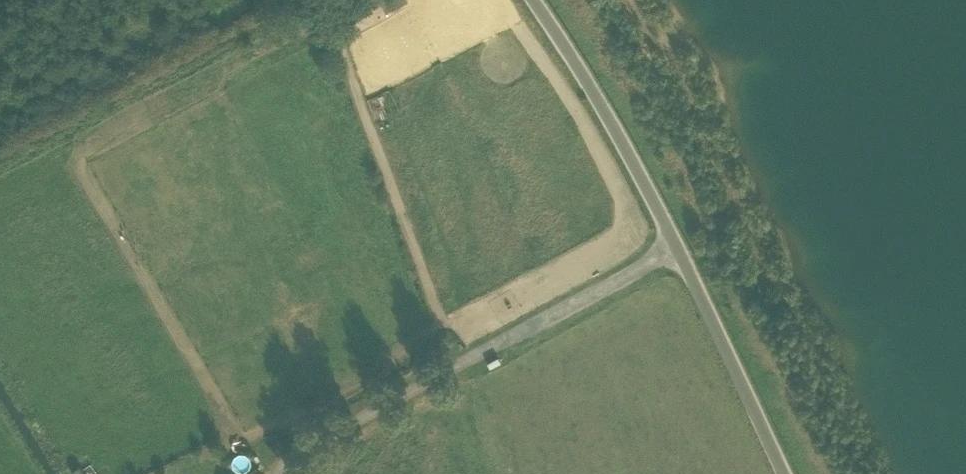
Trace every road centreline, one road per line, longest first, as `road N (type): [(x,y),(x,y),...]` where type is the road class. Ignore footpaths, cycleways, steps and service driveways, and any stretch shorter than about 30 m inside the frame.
road 1 (unclassified): [(532,0),(671,221),(787,473)]

